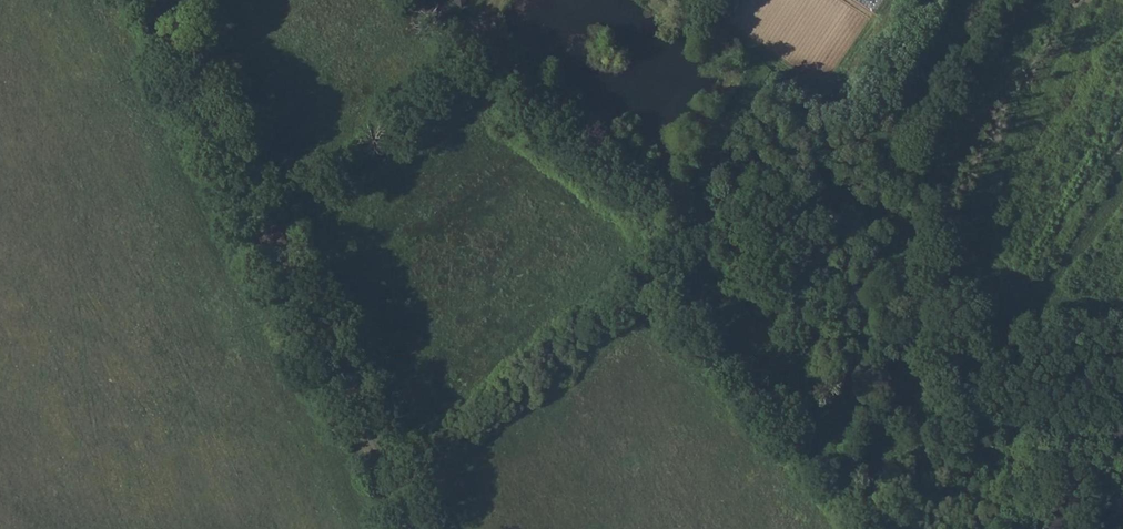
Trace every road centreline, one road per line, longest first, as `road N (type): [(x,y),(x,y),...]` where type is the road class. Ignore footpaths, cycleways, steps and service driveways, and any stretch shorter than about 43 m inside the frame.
road 1 (unclassified): [(153,0),(420,528)]

